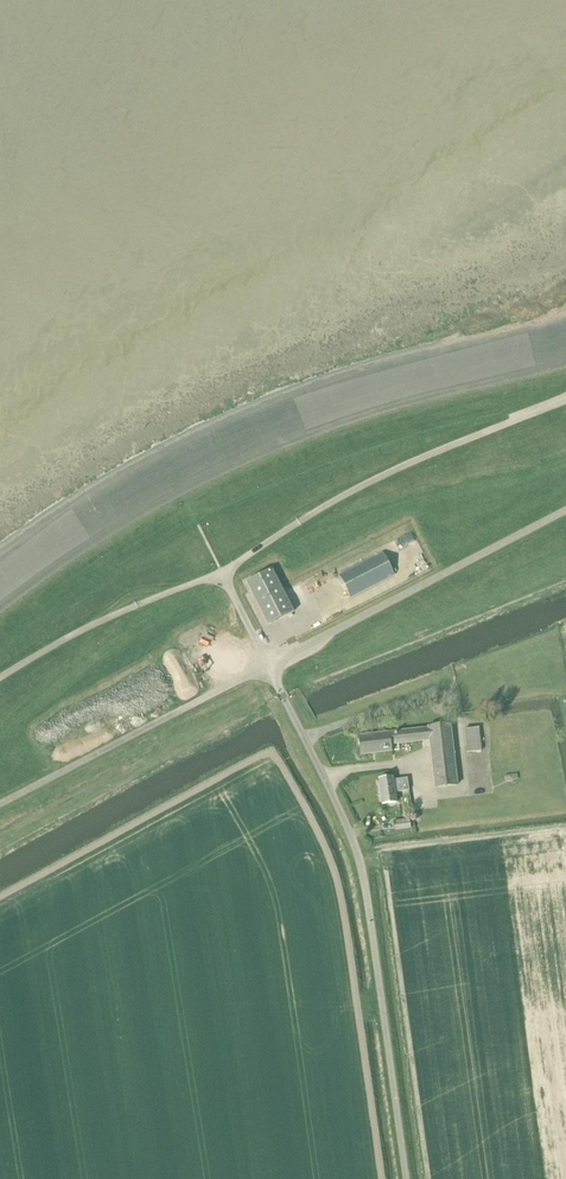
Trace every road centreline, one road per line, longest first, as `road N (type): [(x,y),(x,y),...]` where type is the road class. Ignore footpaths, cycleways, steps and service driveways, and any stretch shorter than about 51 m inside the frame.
road 1 (unclassified): [(407,1178),(358,856),(267,666)]
road 2 (unclassified): [(565,397),(366,485),(223,570)]
road 3 (unclassified): [(267,666),(565,510)]
road 4 (unclassified): [(0,803),(267,666)]
road 5 (unclassified): [(223,570),(76,634),(0,678)]

